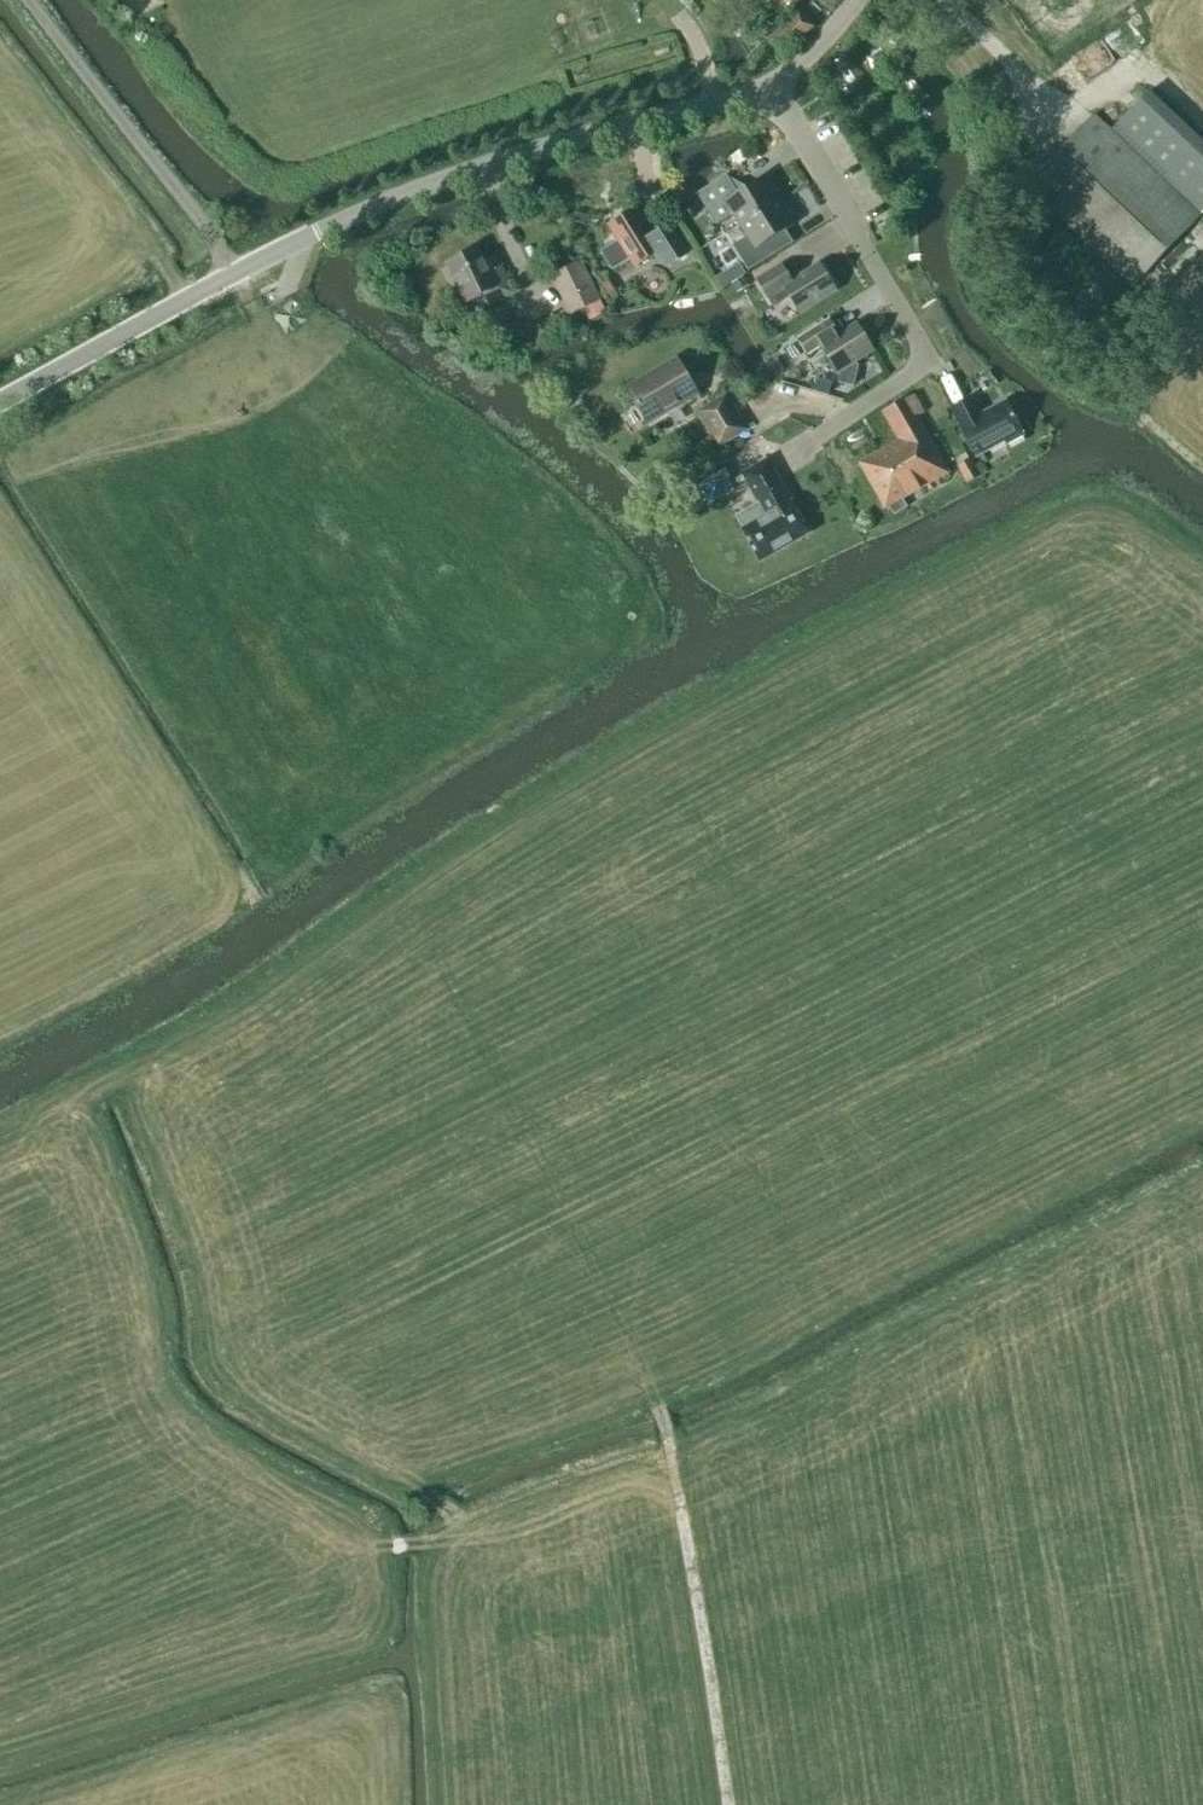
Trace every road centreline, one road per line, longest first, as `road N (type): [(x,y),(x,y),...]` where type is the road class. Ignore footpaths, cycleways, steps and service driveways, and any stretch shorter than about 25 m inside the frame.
road 1 (unclassified): [(0,403),(364,211),(768,89)]
road 2 (residential): [(805,447),(917,372),(924,359),(768,89)]
road 3 (unclassified): [(768,89),(802,64),(852,0)]

